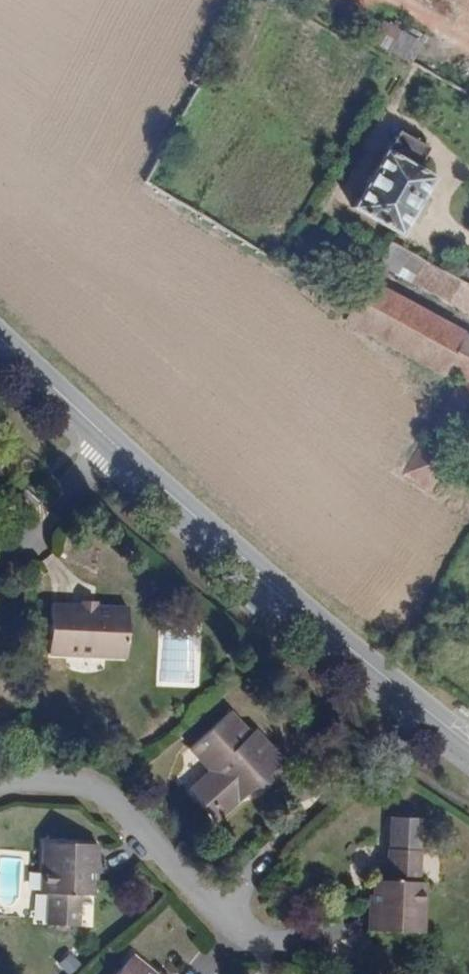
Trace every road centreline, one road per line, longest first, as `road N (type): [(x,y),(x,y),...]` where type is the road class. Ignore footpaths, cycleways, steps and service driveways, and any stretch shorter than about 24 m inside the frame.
road 1 (tertiary): [(114,444),(468,742)]
road 2 (residential): [(0,792),(21,780),(100,785),(231,926)]
road 3 (residential): [(0,556),(114,444)]
road 4 (tertiary): [(0,338),(114,444)]

